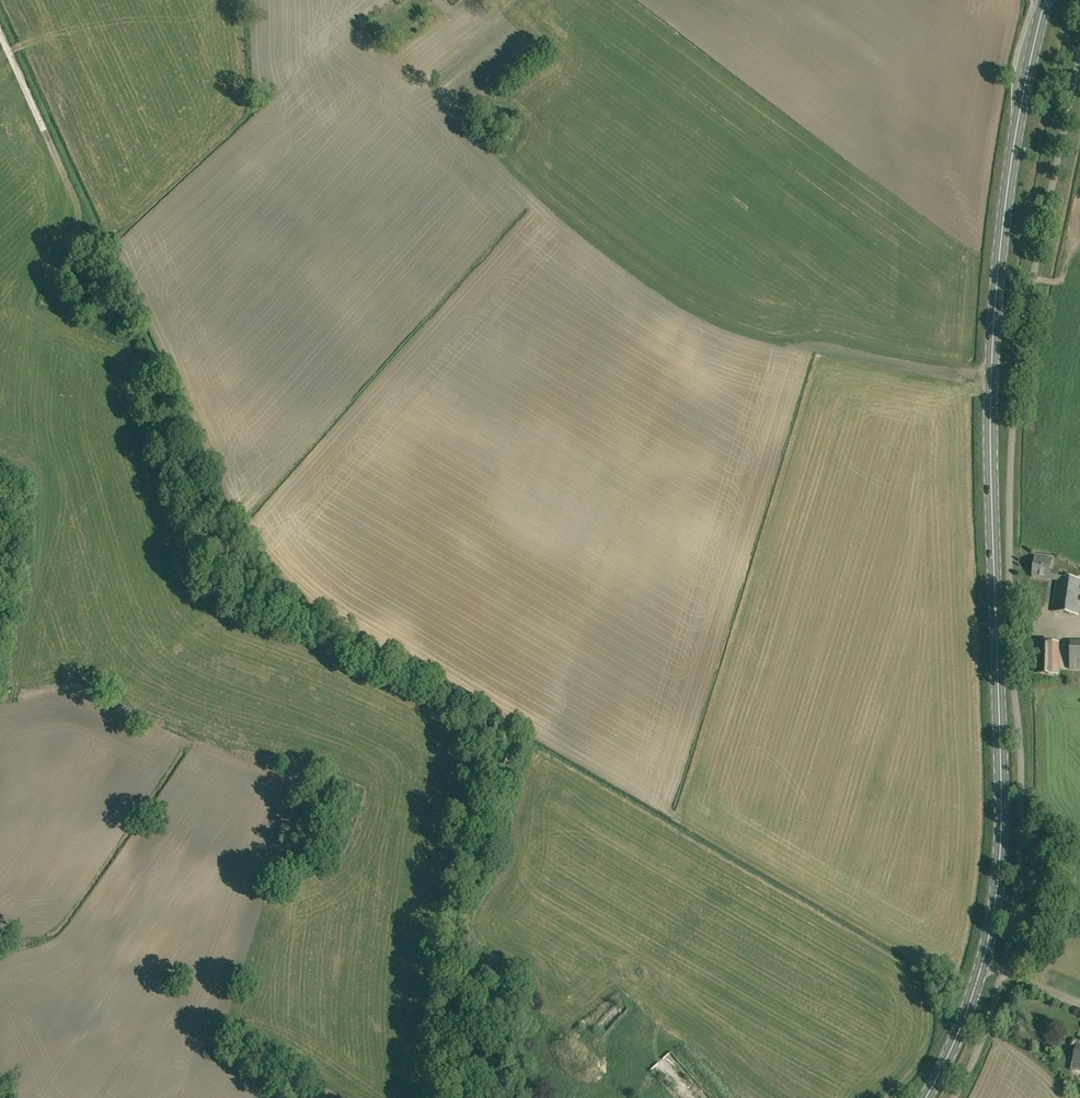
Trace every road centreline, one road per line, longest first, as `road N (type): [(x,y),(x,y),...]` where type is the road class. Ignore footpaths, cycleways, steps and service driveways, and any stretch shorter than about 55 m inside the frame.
road 1 (secondary): [(922,1097),(976,985),(998,894),(990,369),(1008,180),(1044,0)]

